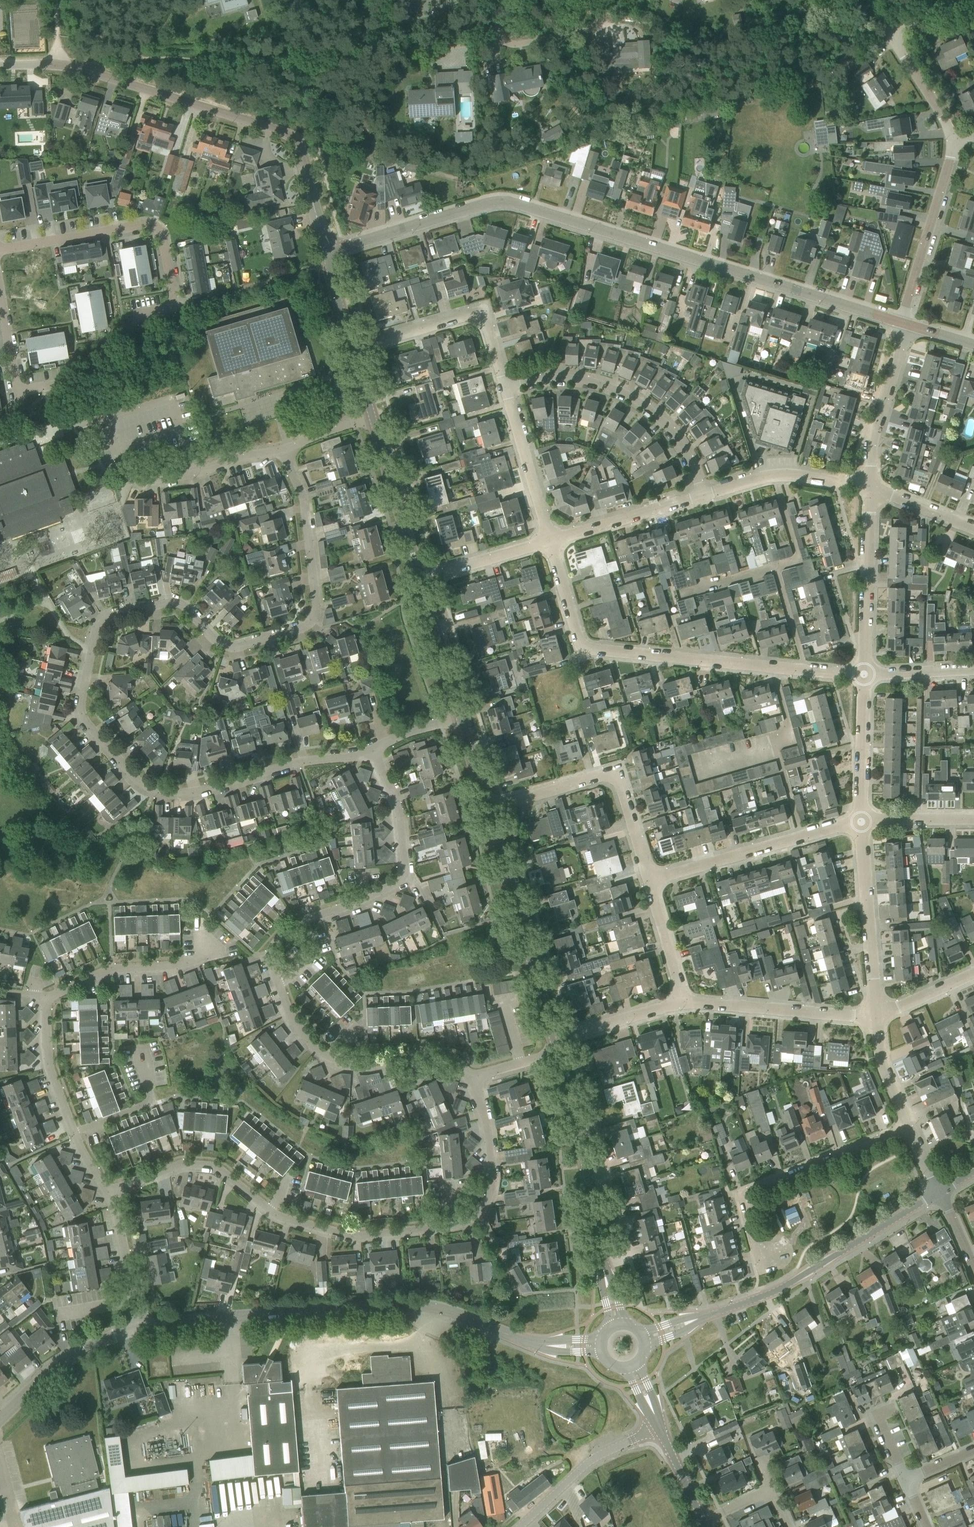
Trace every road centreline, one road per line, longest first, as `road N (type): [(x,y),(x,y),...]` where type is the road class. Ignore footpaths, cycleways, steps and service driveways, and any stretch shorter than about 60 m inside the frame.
road 1 (residential): [(372,751),(200,791),(153,790),(83,719),(95,634),(116,614),(176,602),(214,640),(236,647),(307,627),(316,605),(304,500),(282,448)]
road 2 (tertiary): [(905,325),(503,200),(340,248)]
road 3 (residential): [(108,1192),(188,1164),(214,1167),(277,1216),(340,1233),(457,1224),(481,1209),(492,1174),(483,1113),(468,1077)]
road 4 (tertiary): [(138,1324),(416,1303),(547,1344)]
road 5 (unclassified): [(97,75),(131,58),(267,59),(501,41)]
road 6 (residential): [(864,675),(592,650),(580,642),(551,541)]
road 7 (unclassified): [(319,223),(293,137),(97,75)]
road 8 (residential): [(0,250),(153,225),(174,301),(133,323)]
road 9 (residential): [(695,1319),(775,1290),(939,1193)]
road 10 (residential): [(701,495),(674,433),(633,397),(573,378),(505,387)]
road 11 (tertiary): [(554,1040),(486,807)]
road 12 (residential): [(648,880),(610,774),(486,807)]
road 13 (residential): [(305,921),(403,879),(398,805),(372,751)]
road 14 (residential): [(468,1077),(445,1056),(412,1054),(360,1067),(330,1058),(292,1020),(278,985)]
road 15 (residential): [(763,1259),(747,1204),(753,1192),(909,1128)]
road 16 (tertiary): [(605,1273),(557,1053)]
road 17 (residential): [(648,880),(861,819)]
road 18 (residential): [(108,1192),(73,1132),(48,1064),(44,996)]
road 19 (residential): [(505,387),(477,315),(354,348)]
road 20 (residential): [(874,1018),(861,819)]
road 21 (residential): [(905,325),(954,137)]
road 22 (residential): [(683,1002),(874,1018)]
road 23 (residential): [(864,675),(869,489)]
road 24 (residential): [(44,996),(109,969),(198,958),(206,936)]
road 25 (unclassified): [(518,1526),(587,1463),(660,1424)]
road 26 (residential): [(701,495),(776,475),(869,489)]
road 27 (tertiary): [(419,579),(371,416)]
road 28 (residential): [(869,489),(871,443),(905,325)]
road 29 (tertiary): [(0,1418),(62,1363),(138,1324)]
road 30 (residential): [(551,541),(505,387)]
road 31 (residential): [(551,541),(701,495)]
road 32 (residential): [(134,482),(282,448)]
road 33 (tertiary): [(459,718),(419,579)]
road 34 (residential): [(861,819),(864,675)]
road 35 (residential): [(419,579),(551,541)]
road 36 (residential): [(138,1324),(108,1192)]
road 37 (residential): [(554,1040),(683,1002)]
road 38 (residential): [(683,1002),(648,880)]
road 39 (residential): [(501,41),(591,29),(601,20),(598,0)]
road 40 (residential): [(954,137),(890,35)]

